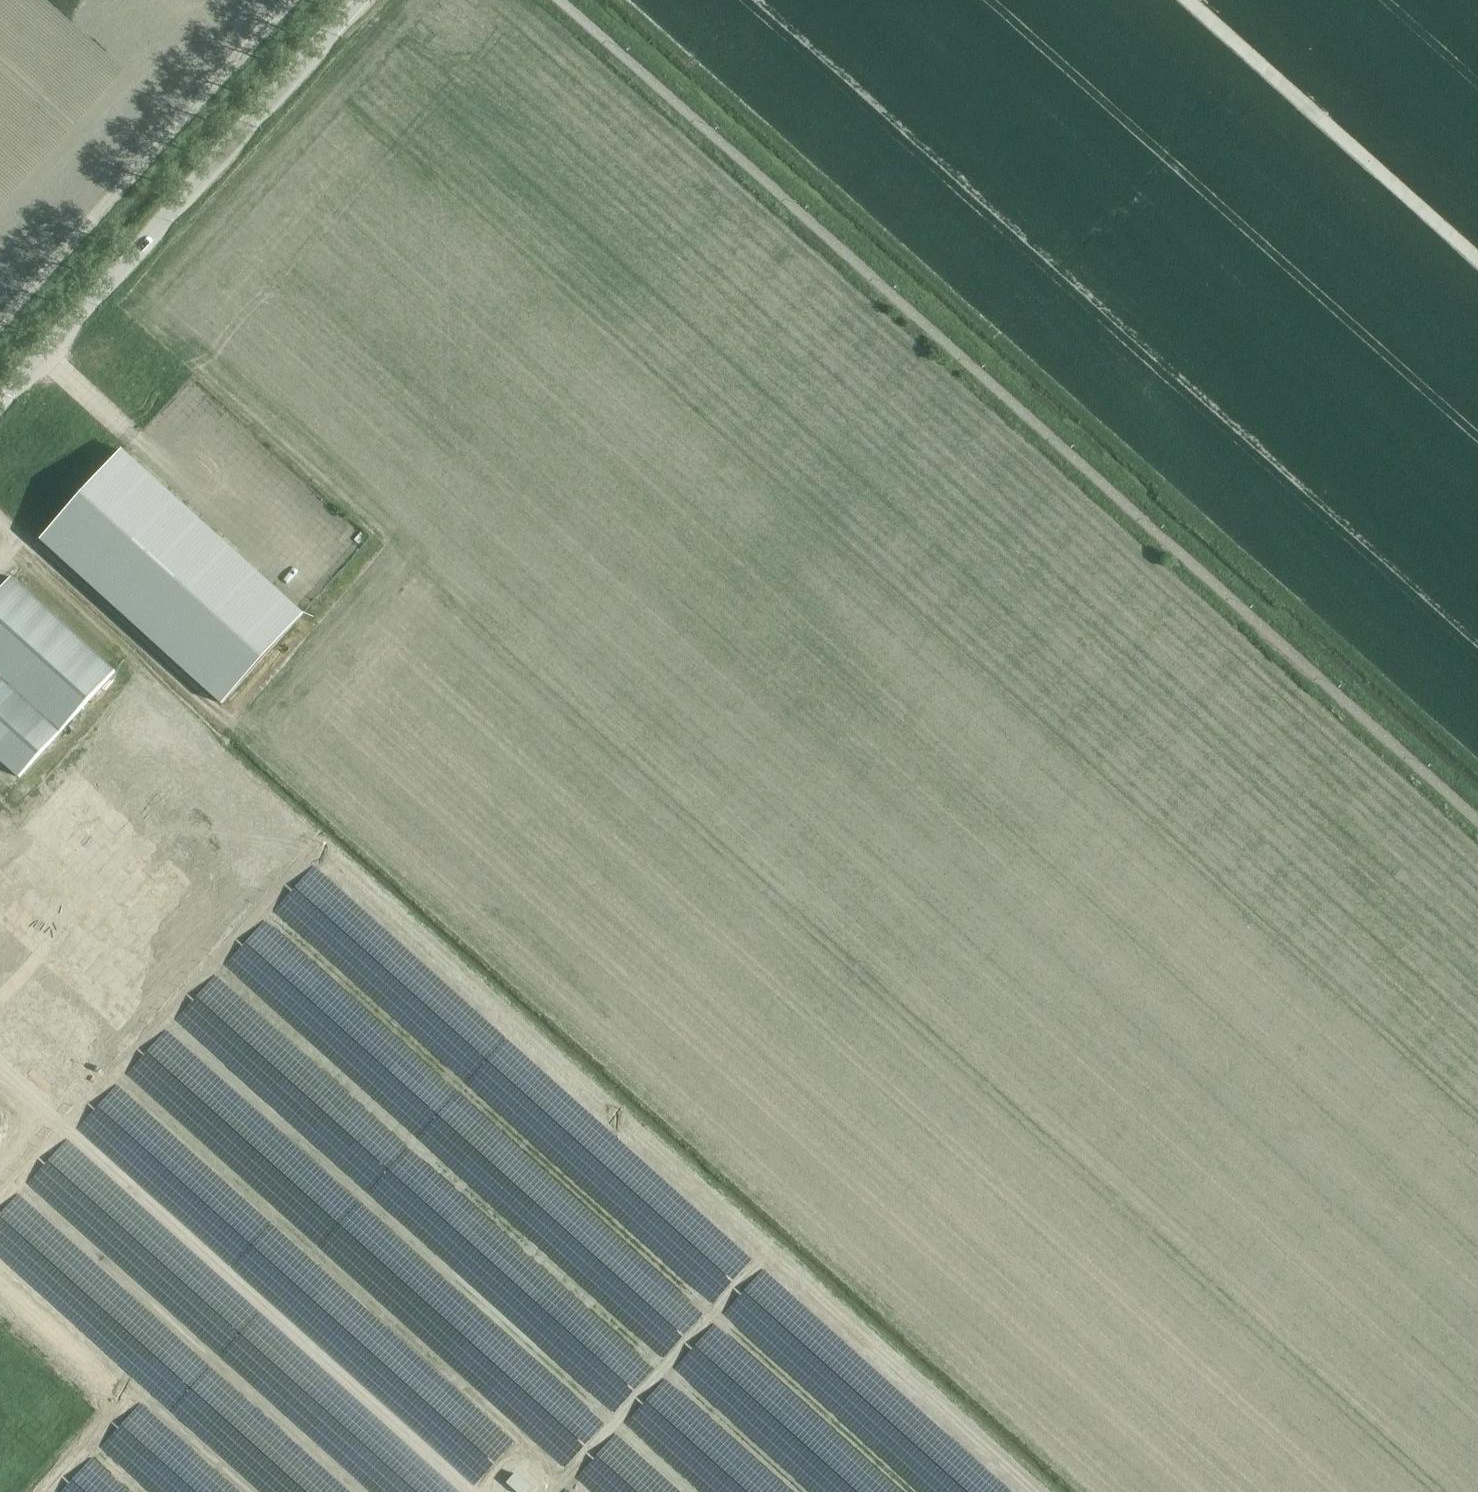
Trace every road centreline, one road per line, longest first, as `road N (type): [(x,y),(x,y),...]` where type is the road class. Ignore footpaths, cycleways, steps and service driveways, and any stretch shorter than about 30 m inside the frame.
road 1 (tertiary): [(0,391),(361,0)]
road 2 (track): [(1477,261),(1184,0)]

